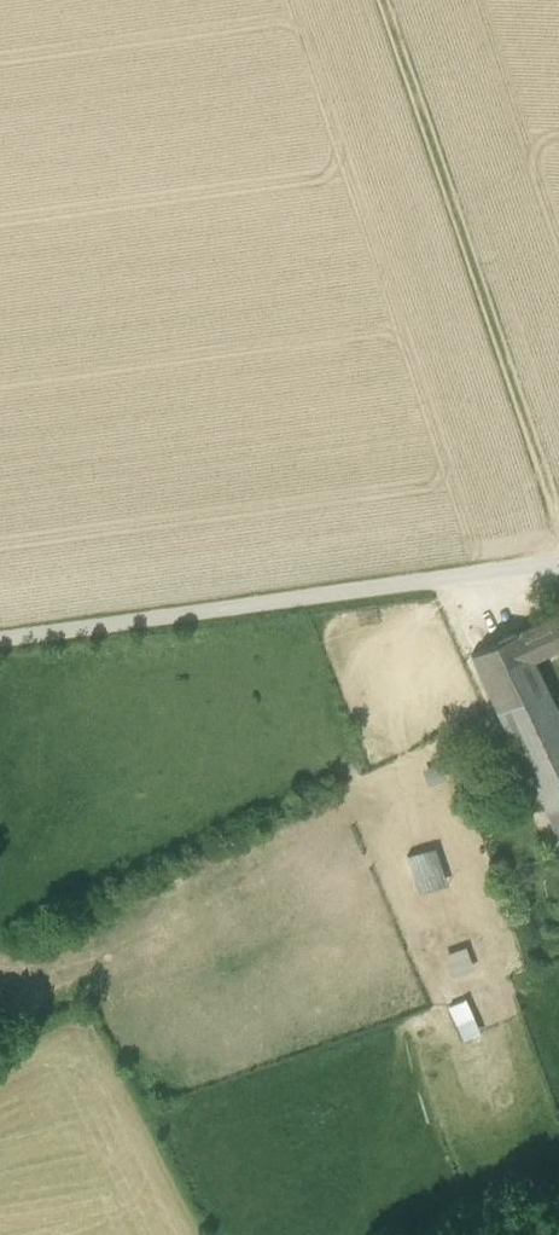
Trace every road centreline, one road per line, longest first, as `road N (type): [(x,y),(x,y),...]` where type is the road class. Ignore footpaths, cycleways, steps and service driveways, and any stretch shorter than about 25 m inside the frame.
road 1 (unclassified): [(558,565),(0,639)]
road 2 (track): [(374,0),(558,519)]

